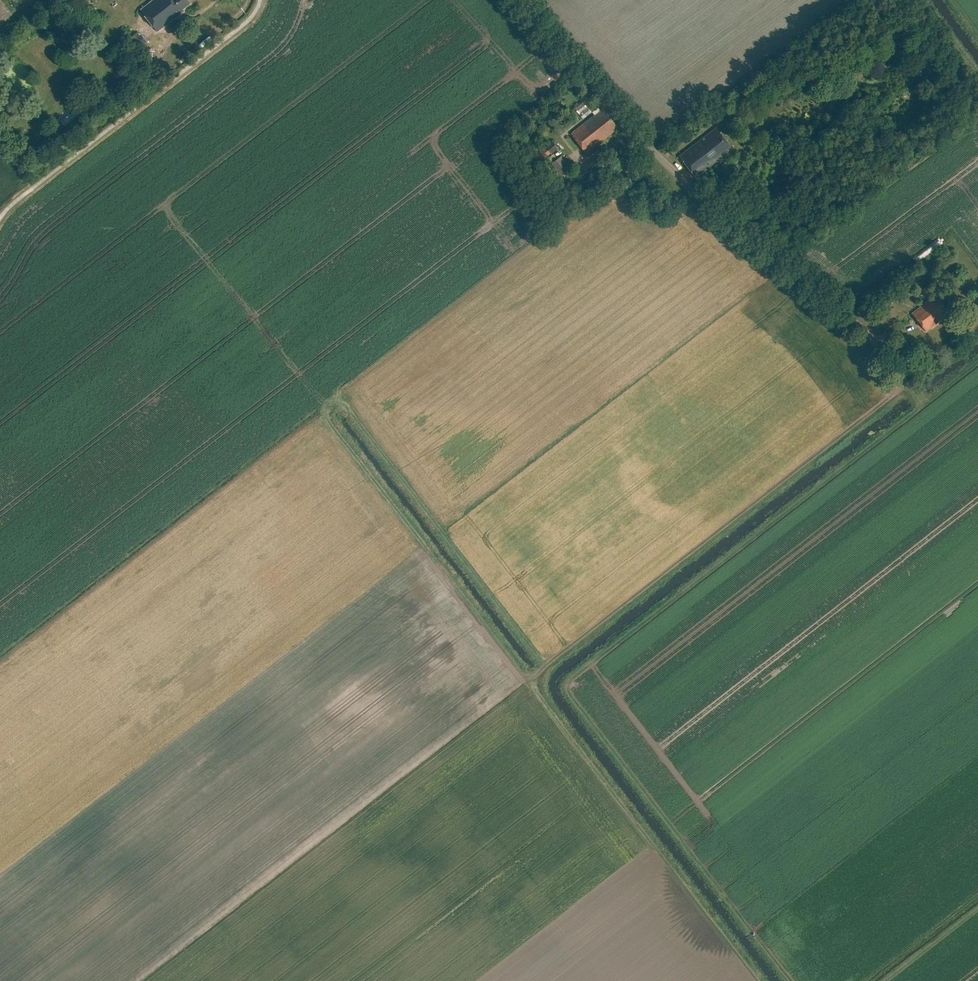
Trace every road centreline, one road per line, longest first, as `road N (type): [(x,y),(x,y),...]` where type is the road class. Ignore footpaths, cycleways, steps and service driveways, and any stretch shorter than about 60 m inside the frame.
road 1 (unclassified): [(906,363),(677,174),(520,0)]

